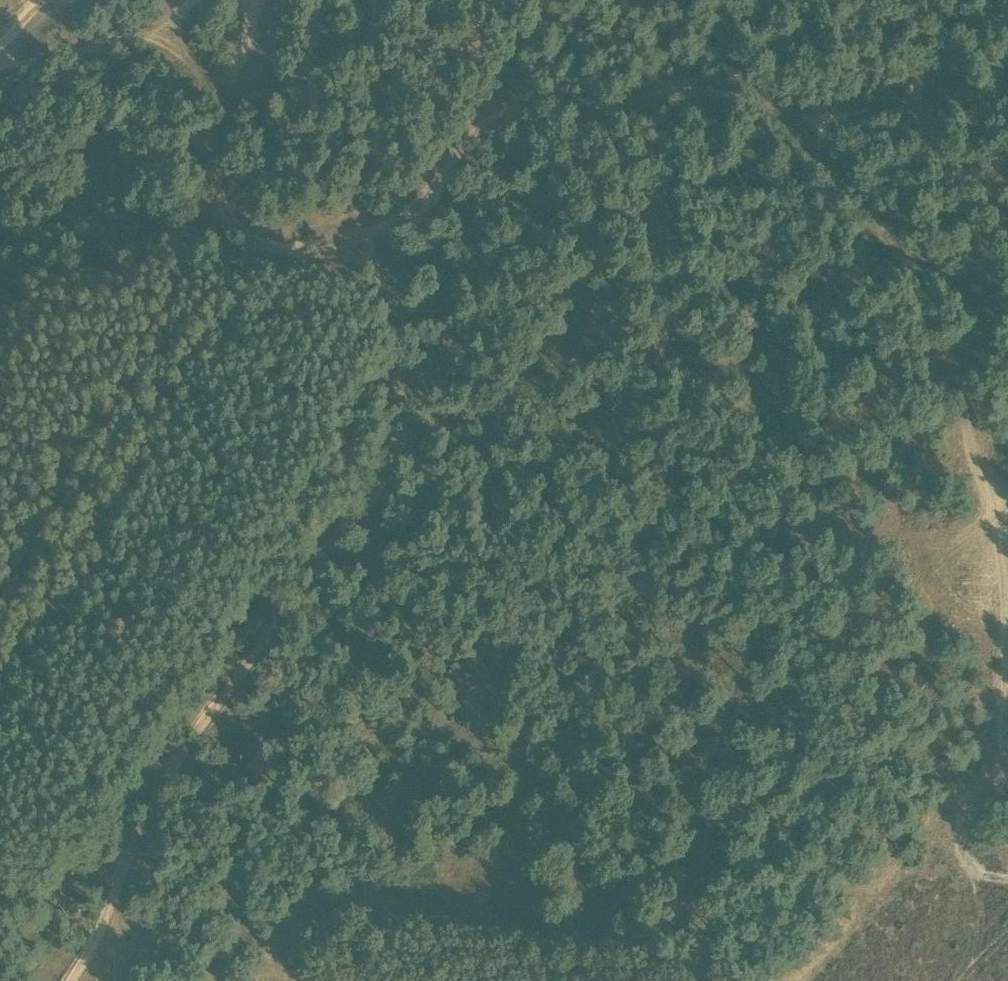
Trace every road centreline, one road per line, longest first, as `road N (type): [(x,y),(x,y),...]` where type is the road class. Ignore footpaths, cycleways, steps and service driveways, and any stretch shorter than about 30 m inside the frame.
road 1 (track): [(1007,62),(879,117),(824,121),(629,88),(509,121),(464,152),(424,206),(373,239),(353,250),(304,254),(259,244),(231,219),(217,185),(226,84),(255,0)]
road 2 (track): [(373,239),(389,327),(396,445),(353,520),(266,640),(206,701),(126,828),(102,930),(79,980)]
road 3 (track): [(1007,681),(1002,543),(967,398),(979,332),(959,253),(908,197),(879,117)]
road 4 (track): [(1007,905),(965,847),(961,812),(990,764),(1007,700)]
road 5 (track): [(0,70),(126,45),(209,0)]

